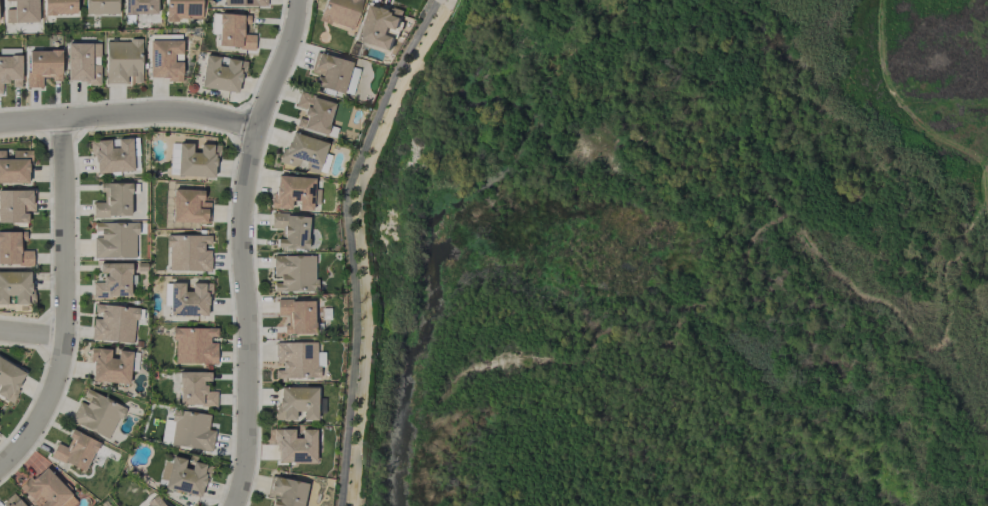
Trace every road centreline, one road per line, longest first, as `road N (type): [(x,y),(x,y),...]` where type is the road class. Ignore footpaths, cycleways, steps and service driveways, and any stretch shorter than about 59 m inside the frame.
road 1 (residential): [(301,0),(250,163),(250,452),(235,505)]
road 2 (residential): [(64,118),(61,374),(41,416),(0,466)]
road 3 (residential): [(0,124),(162,111),(259,127)]

